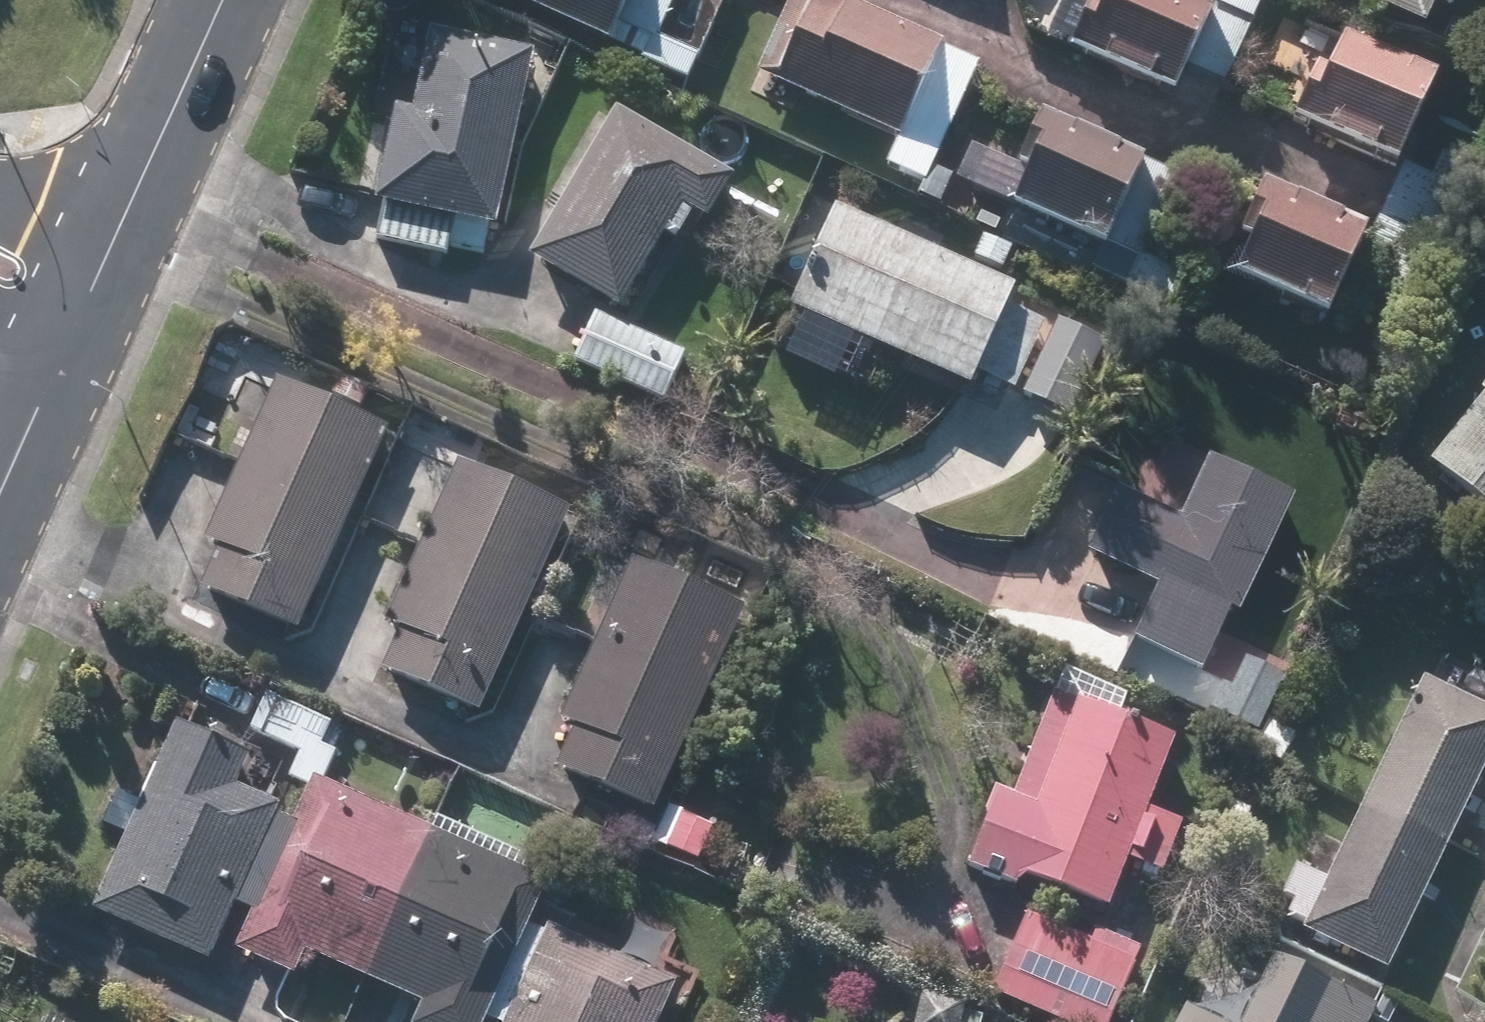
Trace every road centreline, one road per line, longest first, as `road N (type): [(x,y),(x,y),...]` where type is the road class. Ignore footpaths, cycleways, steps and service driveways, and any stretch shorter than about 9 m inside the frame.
road 1 (tertiary): [(58,359),(221,0)]
road 2 (tertiary): [(0,488),(58,359)]

